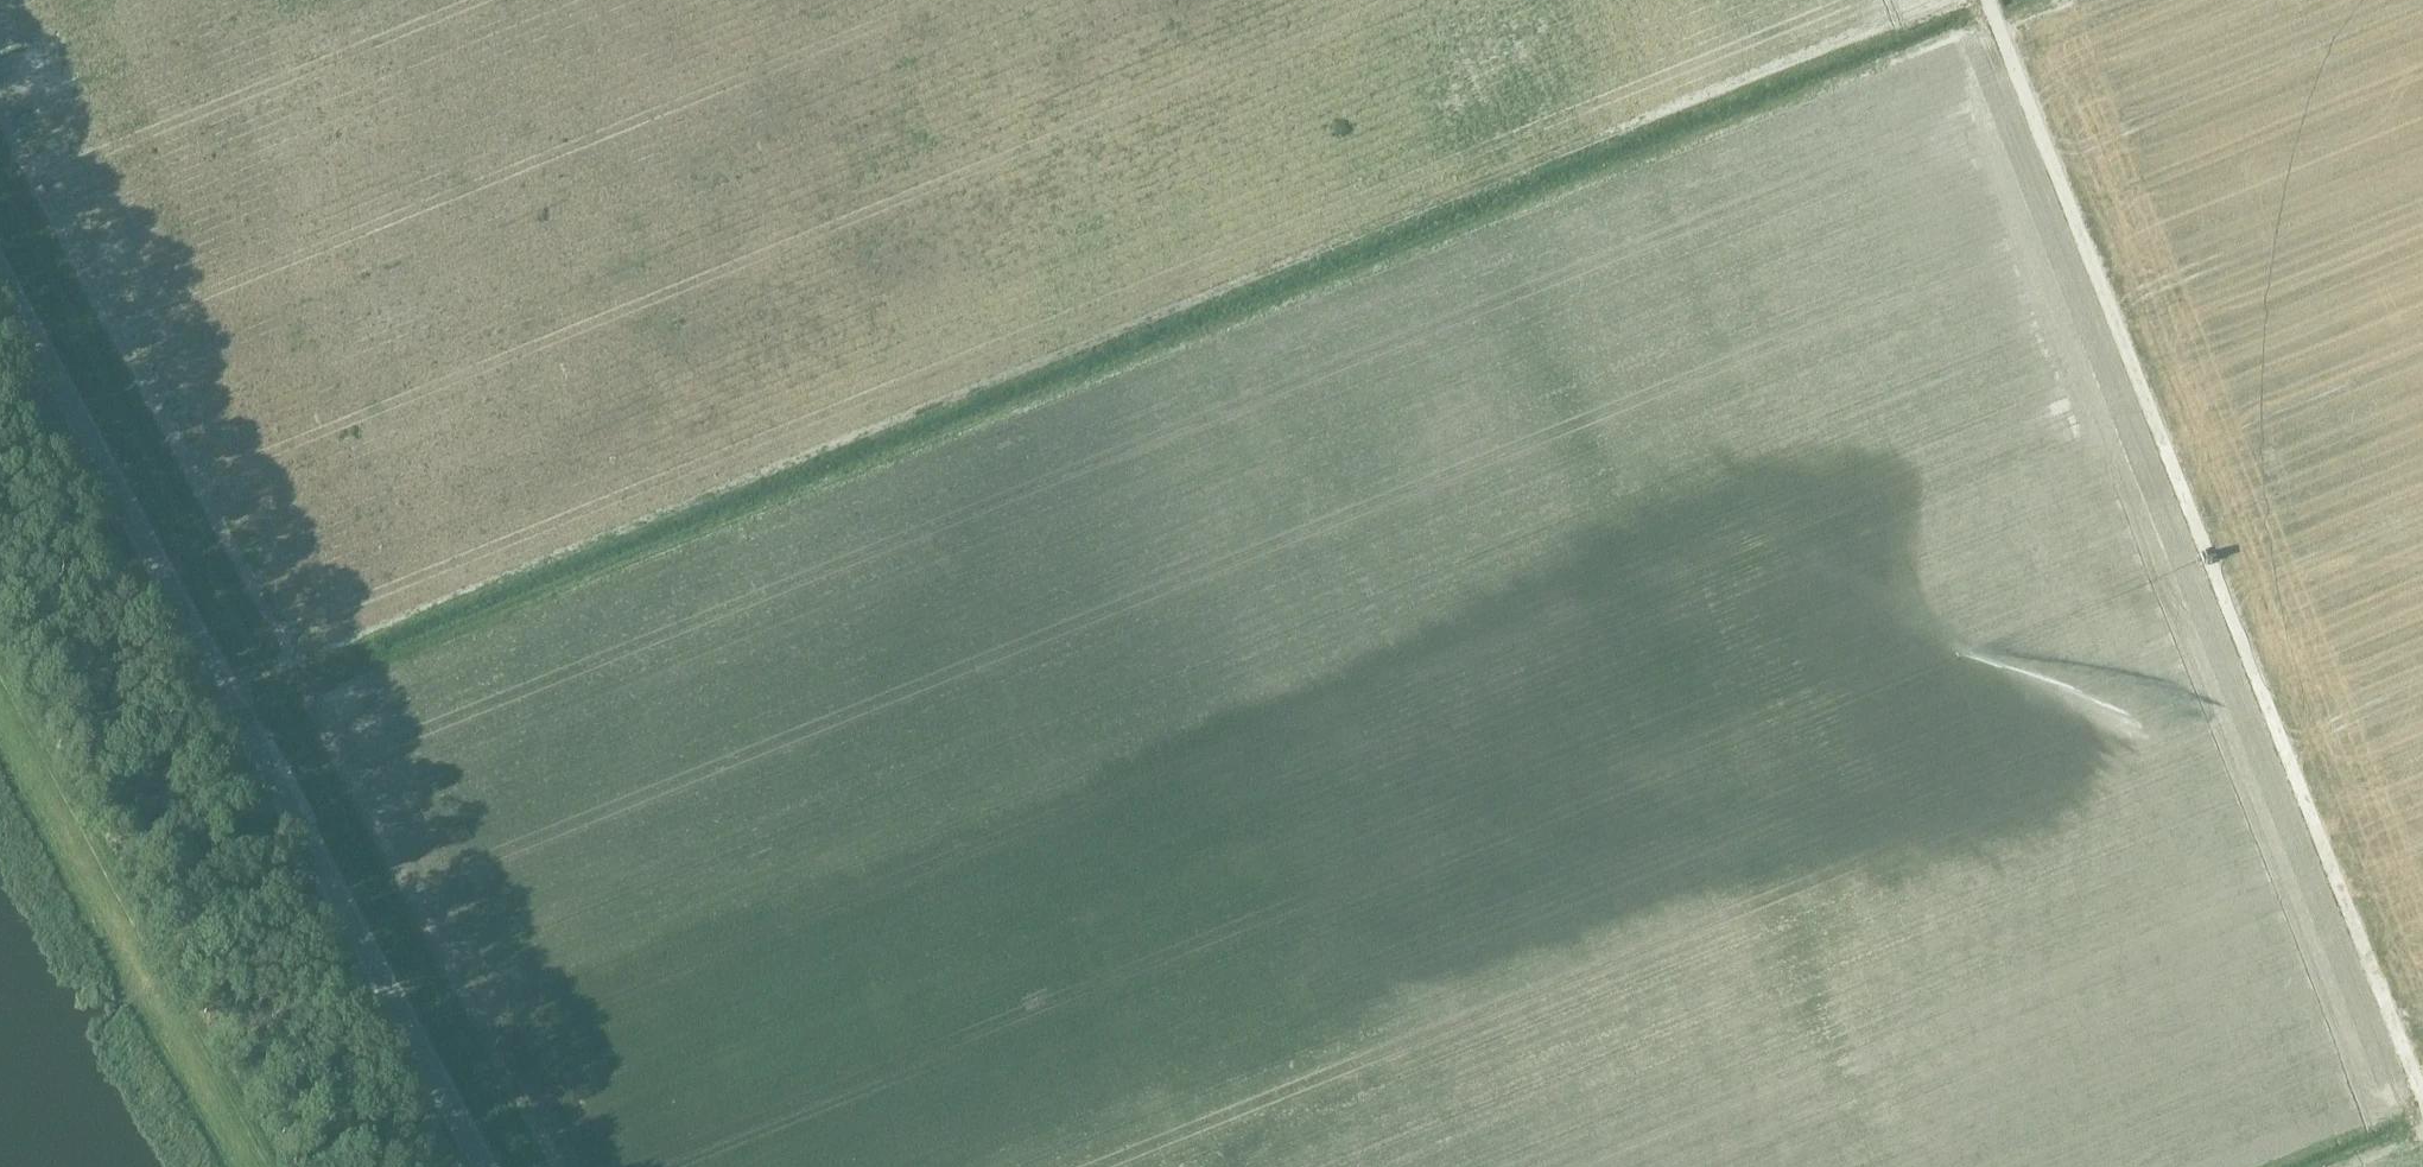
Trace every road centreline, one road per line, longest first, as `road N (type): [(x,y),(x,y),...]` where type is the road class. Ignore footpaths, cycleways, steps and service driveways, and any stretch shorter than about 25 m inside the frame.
road 1 (track): [(2422,1094),(1989,0)]
road 2 (unclassified): [(485,1166),(0,273)]

